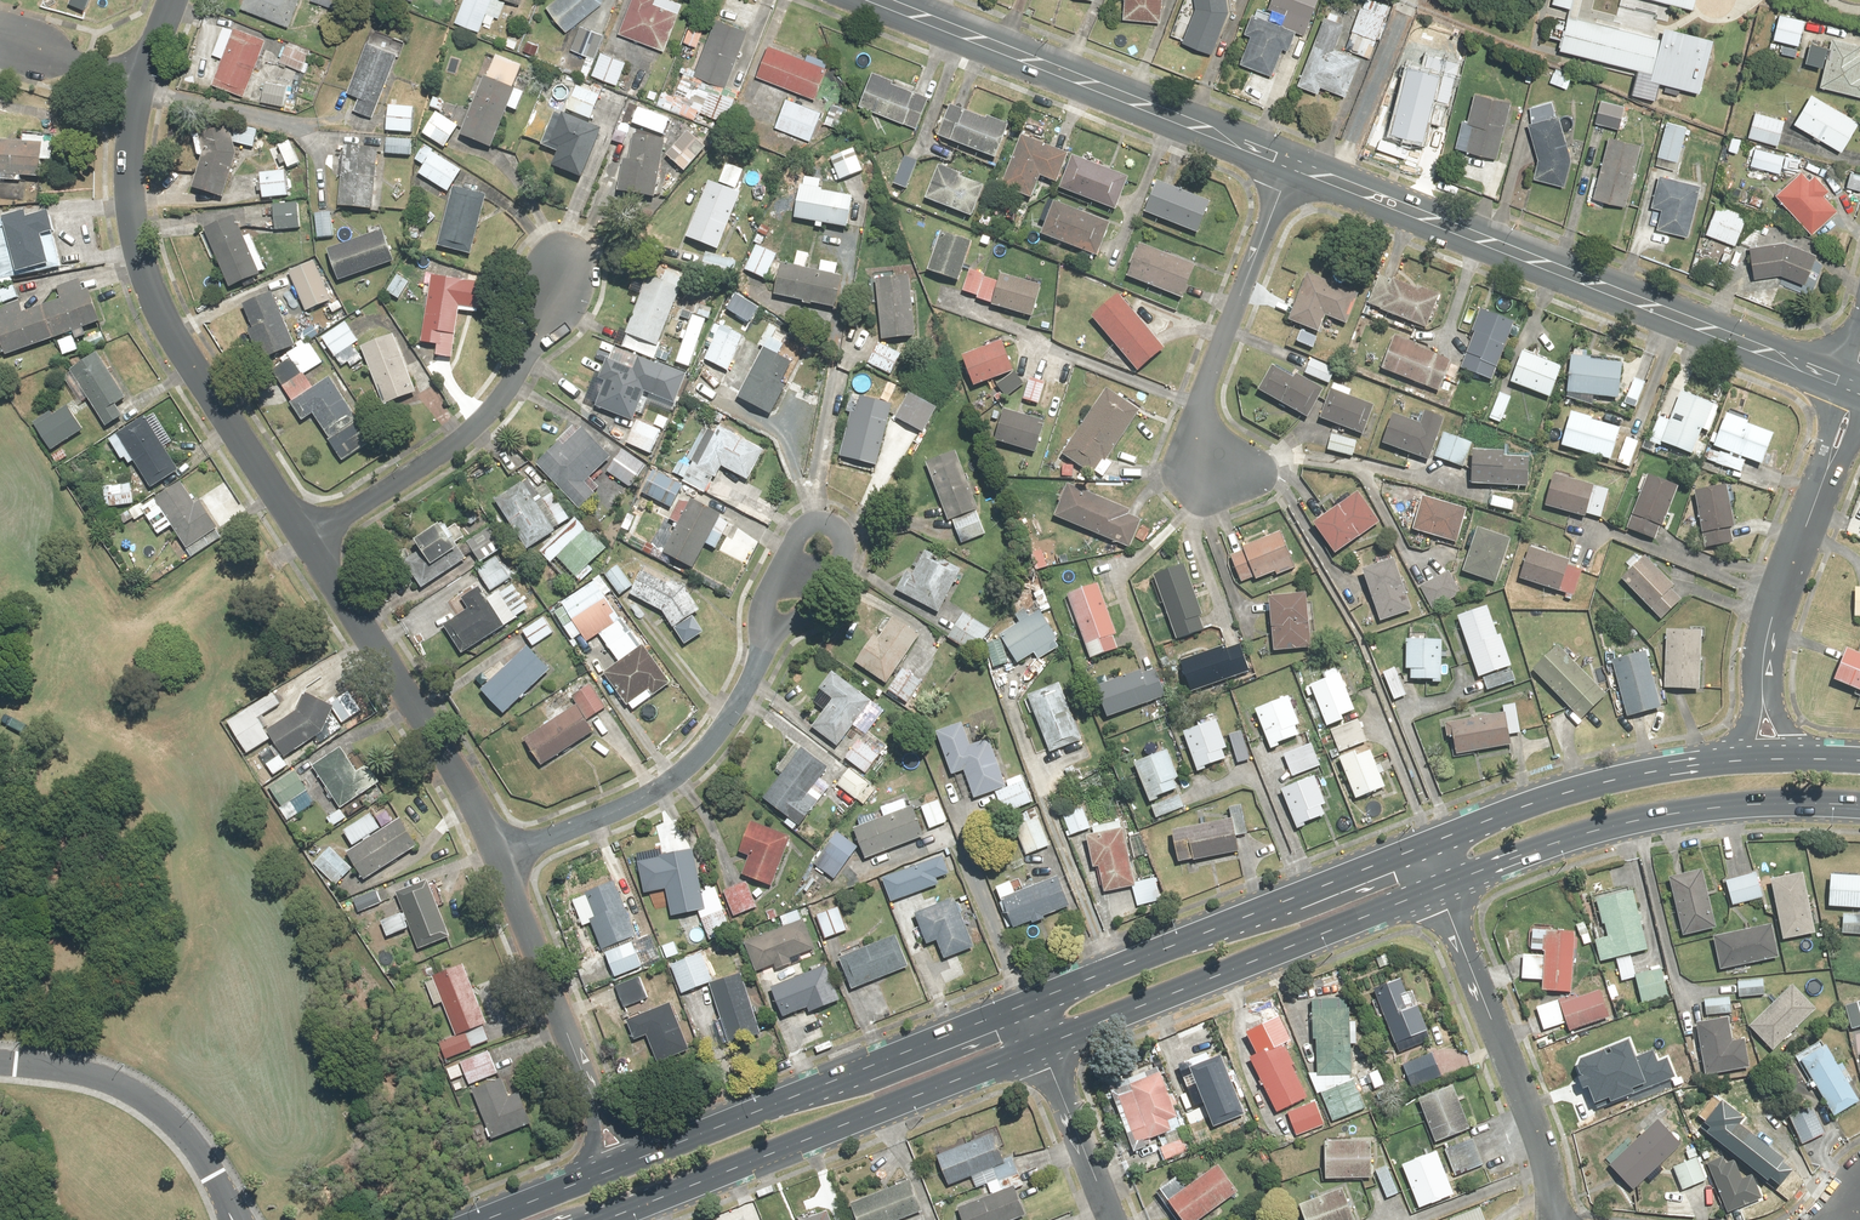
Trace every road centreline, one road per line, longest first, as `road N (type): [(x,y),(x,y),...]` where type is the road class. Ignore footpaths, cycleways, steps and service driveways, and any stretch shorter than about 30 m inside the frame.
road 1 (secondary): [(1295,155),(1818,371)]
road 2 (residential): [(147,86),(133,223),(156,299),(307,541)]
road 3 (primary): [(1041,1041),(591,1219)]
road 4 (primary): [(1859,805),(1652,816),(1438,882)]
road 5 (primary): [(1438,882),(1041,1041)]
road 6 (secondary): [(902,0),(1295,155)]
road 7 (primary): [(1032,997),(1423,844)]
road 8 (primary): [(664,1142),(1032,997)]
road 9 (residential): [(307,541),(457,442),(492,410),(552,324),(564,268)]
road 10 (residential): [(307,541),(503,857)]
road 11 (residential): [(1551,1219),(1538,1127),(1438,882)]
road 12 (residential): [(503,857),(661,786),(734,712),(770,642)]
road 13 (residential): [(1295,155),(1198,427),(1229,469)]
road 14 (primary): [(1423,844),(1599,780),(1711,761)]
road 15 (residential): [(770,642),(760,605),(802,521),(824,514),(842,524),(841,545),(798,628)]
road 16 (residential): [(503,857),(594,1098)]
road 17 (residential): [(1771,619),(1843,419)]
road 18 (residential): [(1112,1219),(1041,1041)]
road 19 (residential): [(1711,761),(1744,727),(1771,619)]
road 20 (residential): [(5,46),(147,86)]
road 21 (residential): [(1771,619),(1775,699),(1807,757)]

